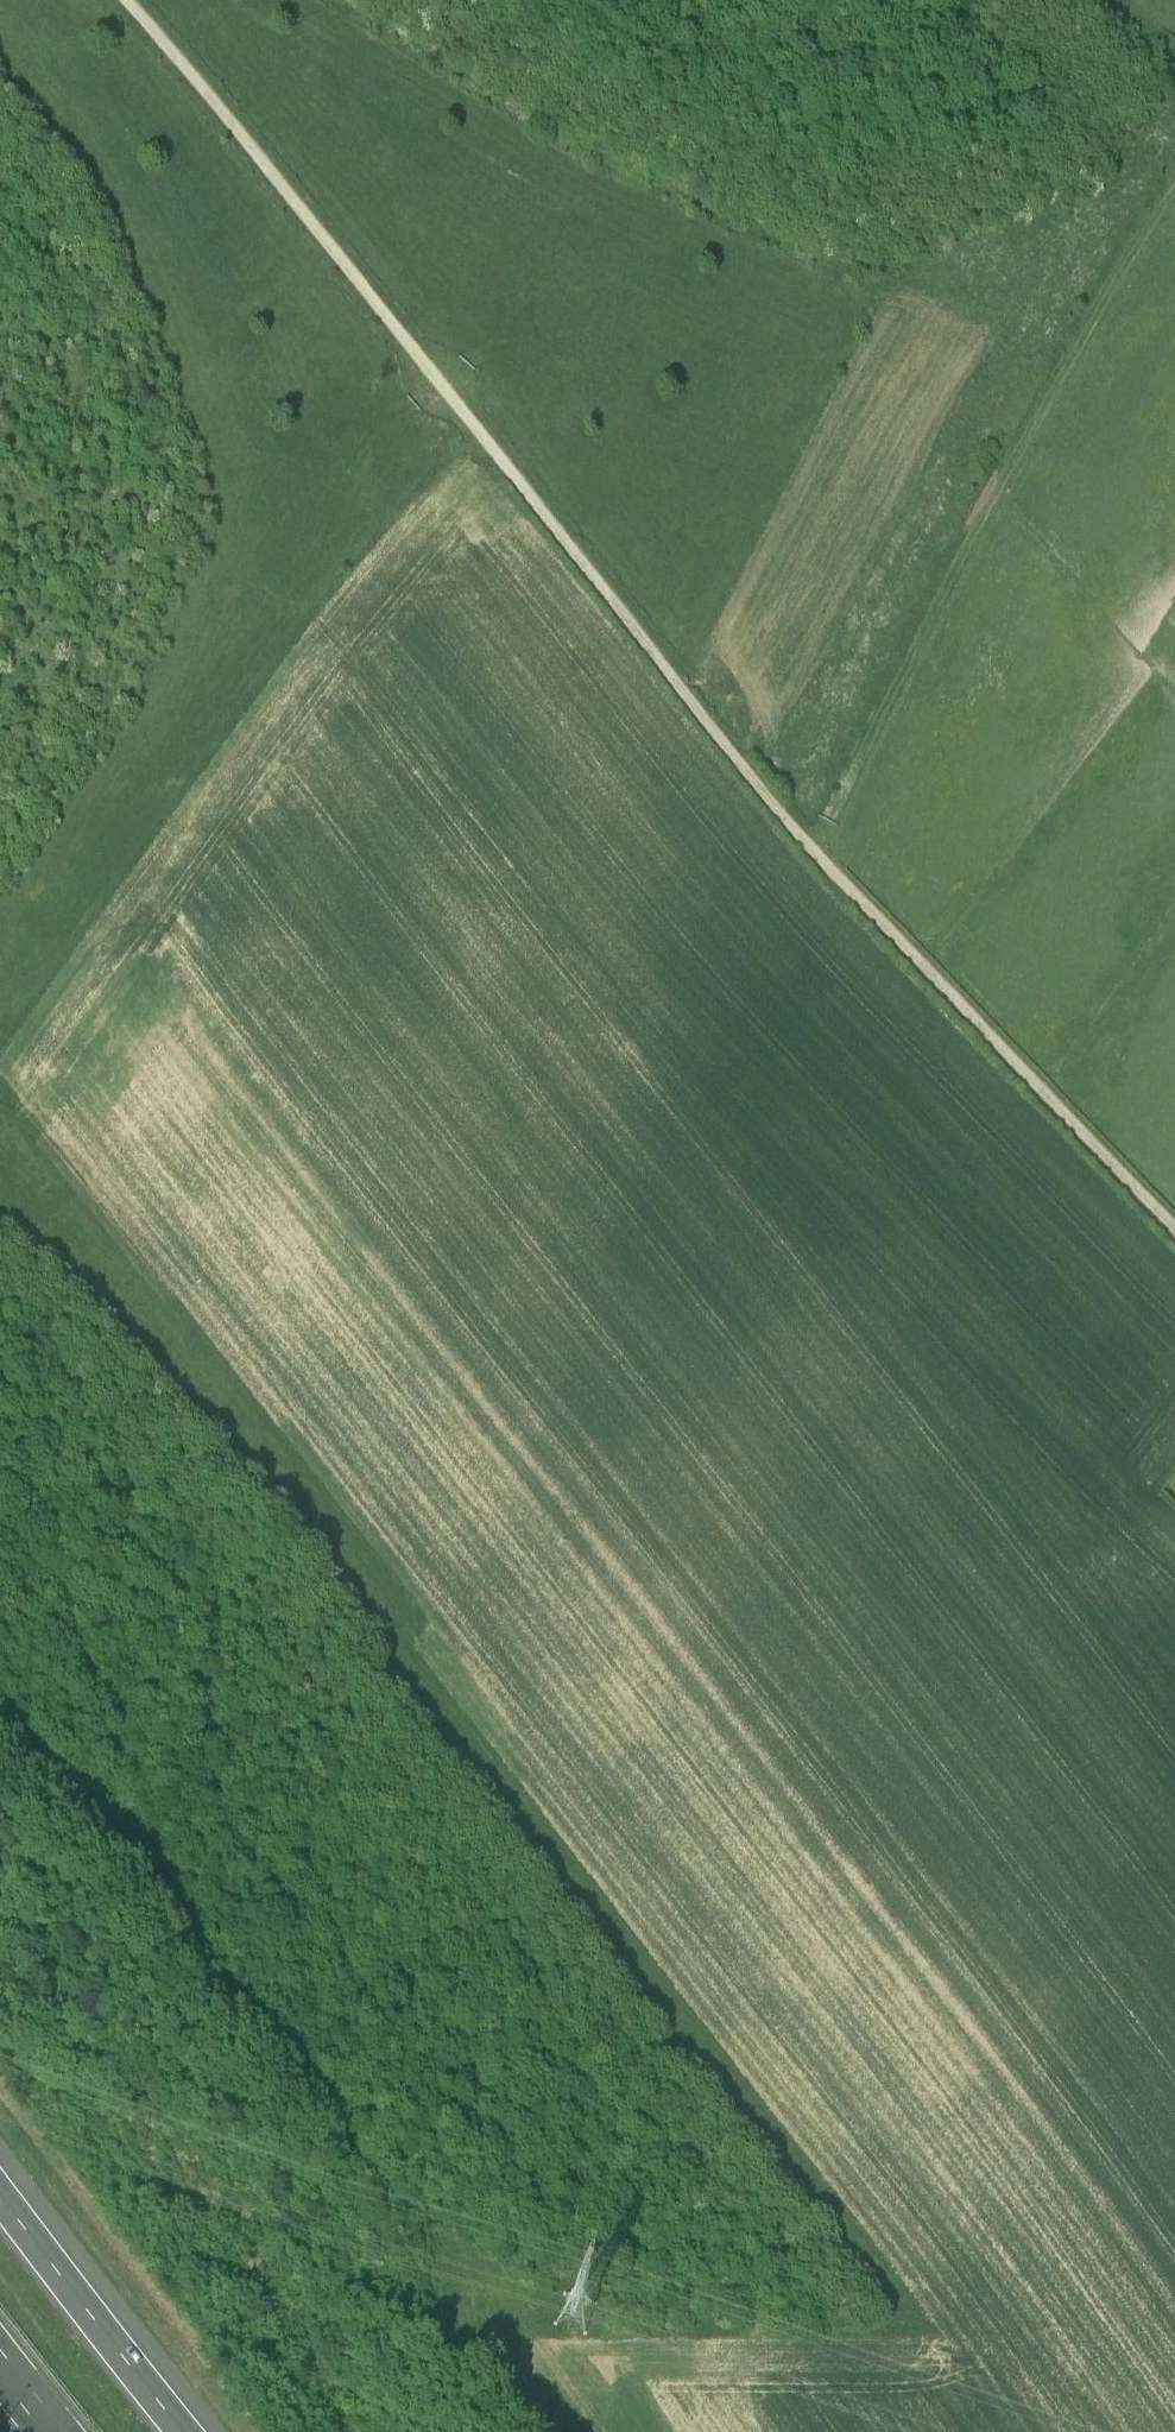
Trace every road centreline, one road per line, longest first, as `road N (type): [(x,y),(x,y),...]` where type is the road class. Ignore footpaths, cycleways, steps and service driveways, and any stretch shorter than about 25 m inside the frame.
road 1 (track): [(126,0),(791,827),(1174,1228)]
road 2 (motorway): [(194,2431),(0,2190)]

